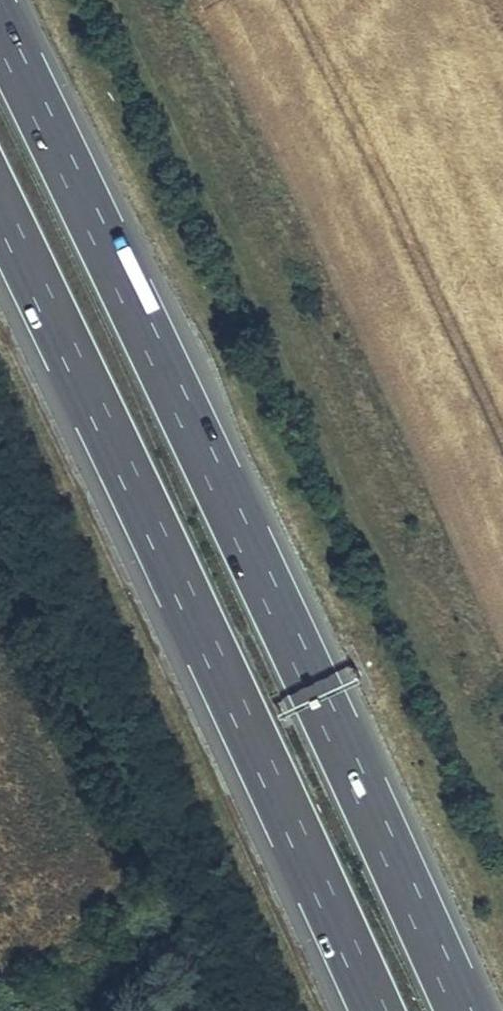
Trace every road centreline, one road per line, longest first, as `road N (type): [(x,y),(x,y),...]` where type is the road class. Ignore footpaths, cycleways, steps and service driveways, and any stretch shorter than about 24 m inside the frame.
road 1 (motorway): [(460,1010),(0,39)]
road 2 (motorway): [(0,216),(376,1010)]

